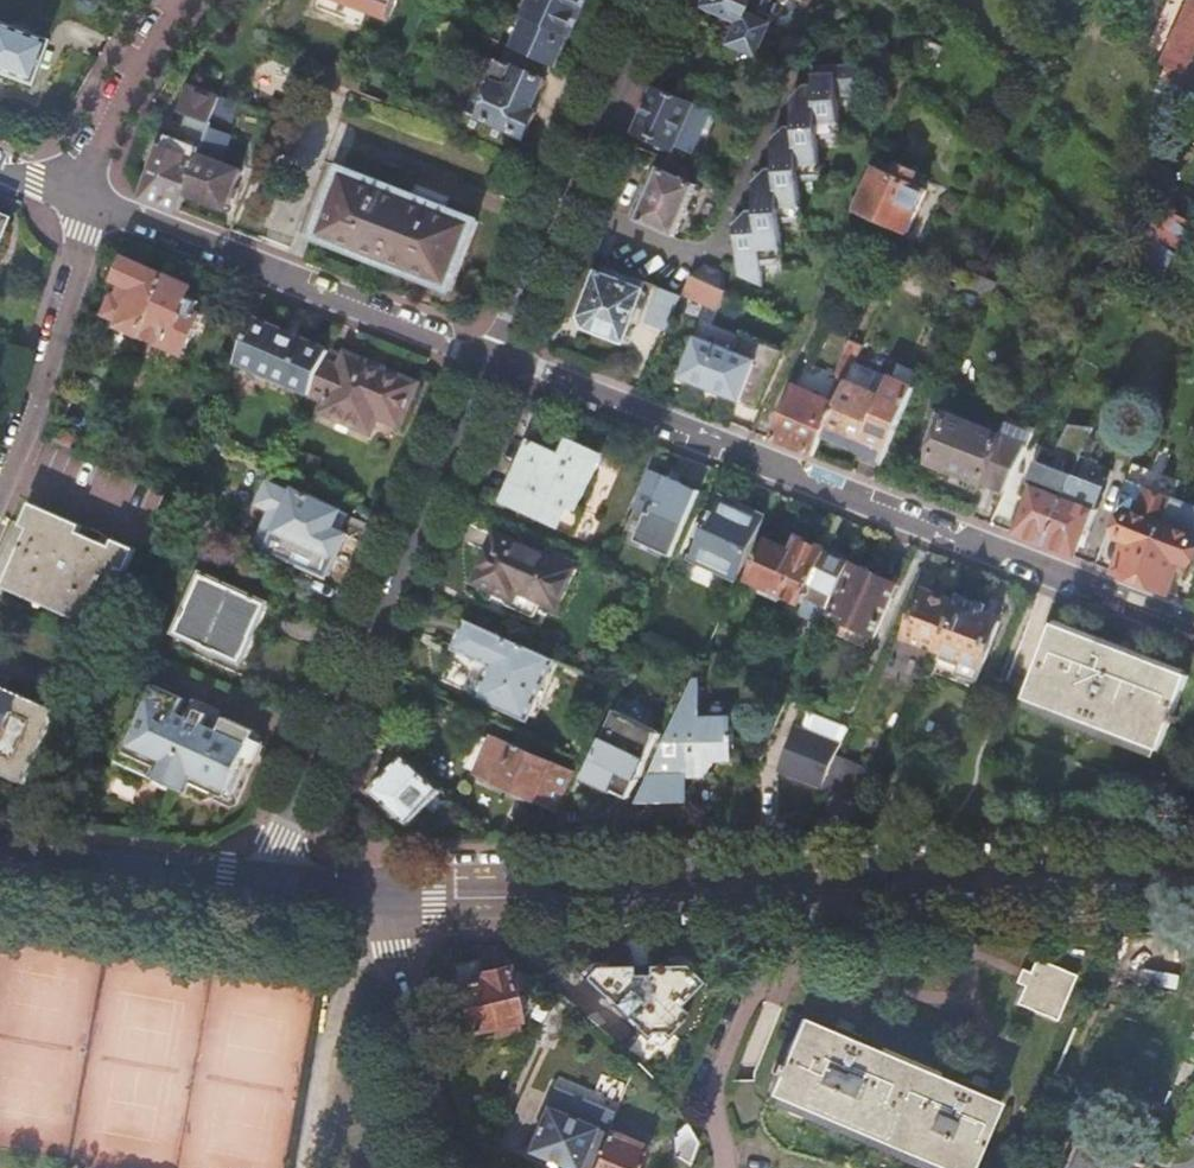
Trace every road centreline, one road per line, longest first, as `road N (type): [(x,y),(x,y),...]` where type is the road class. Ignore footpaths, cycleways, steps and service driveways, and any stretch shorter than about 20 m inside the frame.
road 1 (secondary): [(1193,880),(887,895),(385,889)]
road 2 (residential): [(1193,634),(494,355)]
road 3 (residential): [(267,876),(494,355)]
road 4 (residential): [(95,209),(494,355)]
road 5 (residential): [(494,355),(663,0)]
road 6 (residential): [(475,1167),(450,1142),(387,985),(385,889)]
road 7 (residential): [(95,209),(0,460)]
road 8 (secondary): [(267,876),(0,856)]
road 9 (residential): [(67,195),(187,0)]

